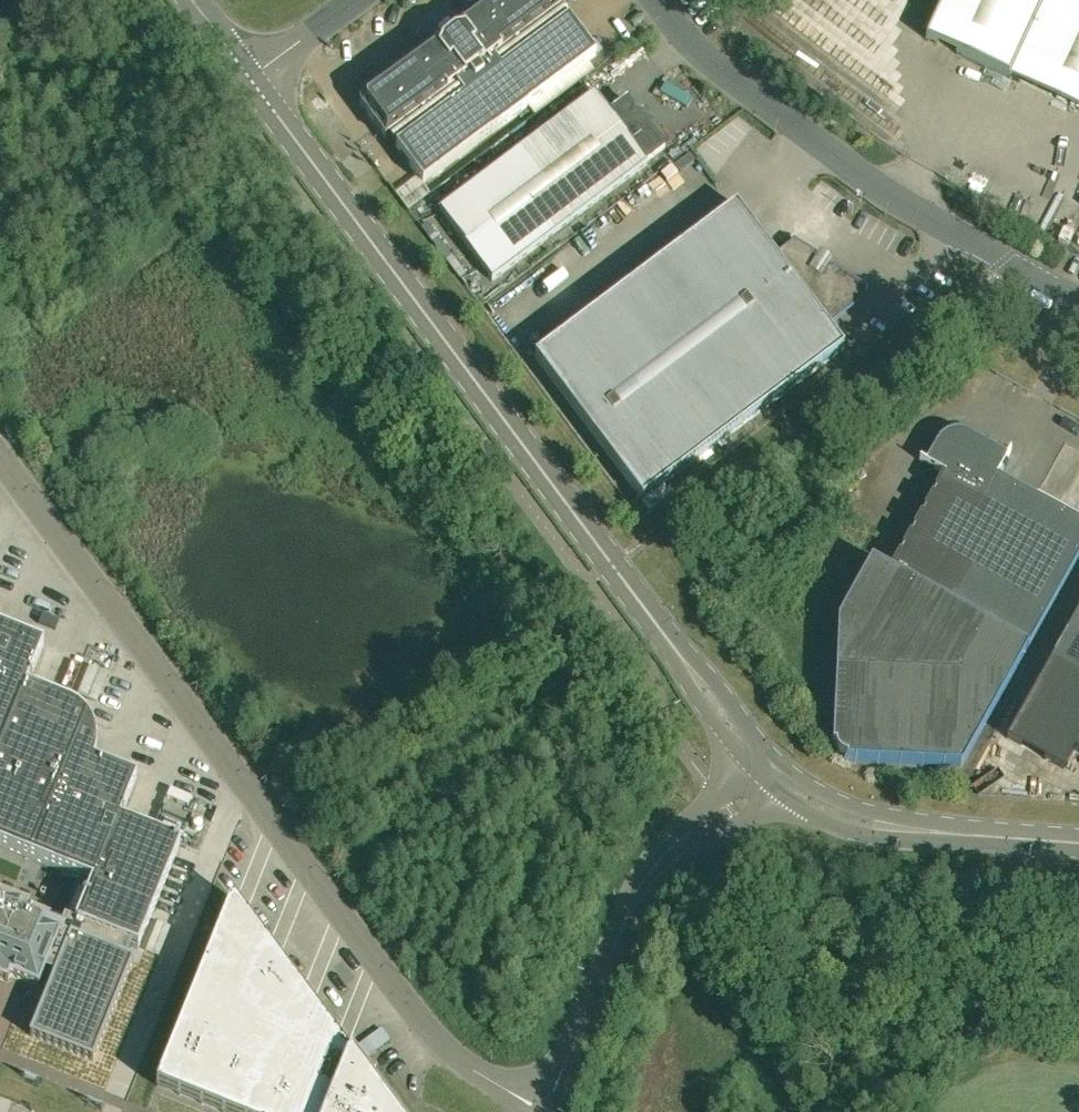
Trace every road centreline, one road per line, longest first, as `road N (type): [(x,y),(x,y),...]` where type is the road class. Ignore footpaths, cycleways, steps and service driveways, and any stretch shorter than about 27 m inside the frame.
road 1 (tertiary): [(269,53),(614,565),(778,783)]
road 2 (unclassified): [(542,1111),(467,1074),(425,1032),(0,457)]
road 3 (unclassified): [(1078,300),(872,182),(690,39),(660,0)]
road 4 (unclassified): [(778,783),(701,830),(649,878),(544,1111)]
road 5 (tertiary): [(778,783),(836,817),(896,830),(1078,844)]

